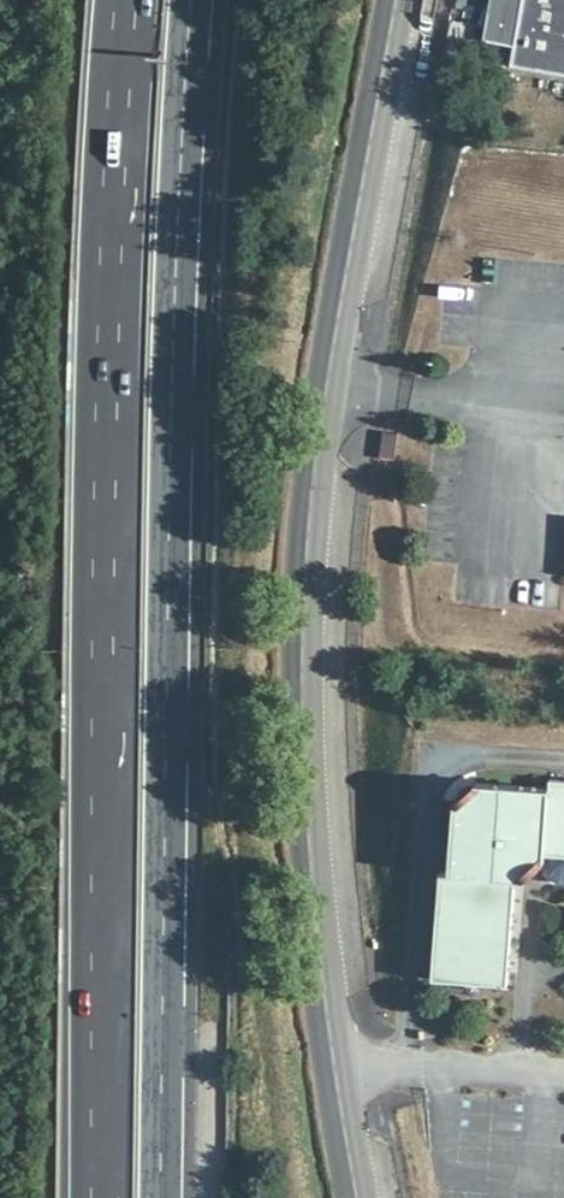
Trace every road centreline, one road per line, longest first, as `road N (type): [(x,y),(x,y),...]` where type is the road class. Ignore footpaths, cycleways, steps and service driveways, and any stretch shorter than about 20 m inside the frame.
road 1 (unclassified): [(393,0),(305,499),(300,663),(322,955),(358,1197)]
road 2 (trunk): [(160,1197),(169,370),(190,0)]
road 3 (trunk): [(122,41),(108,305),(97,1197)]

